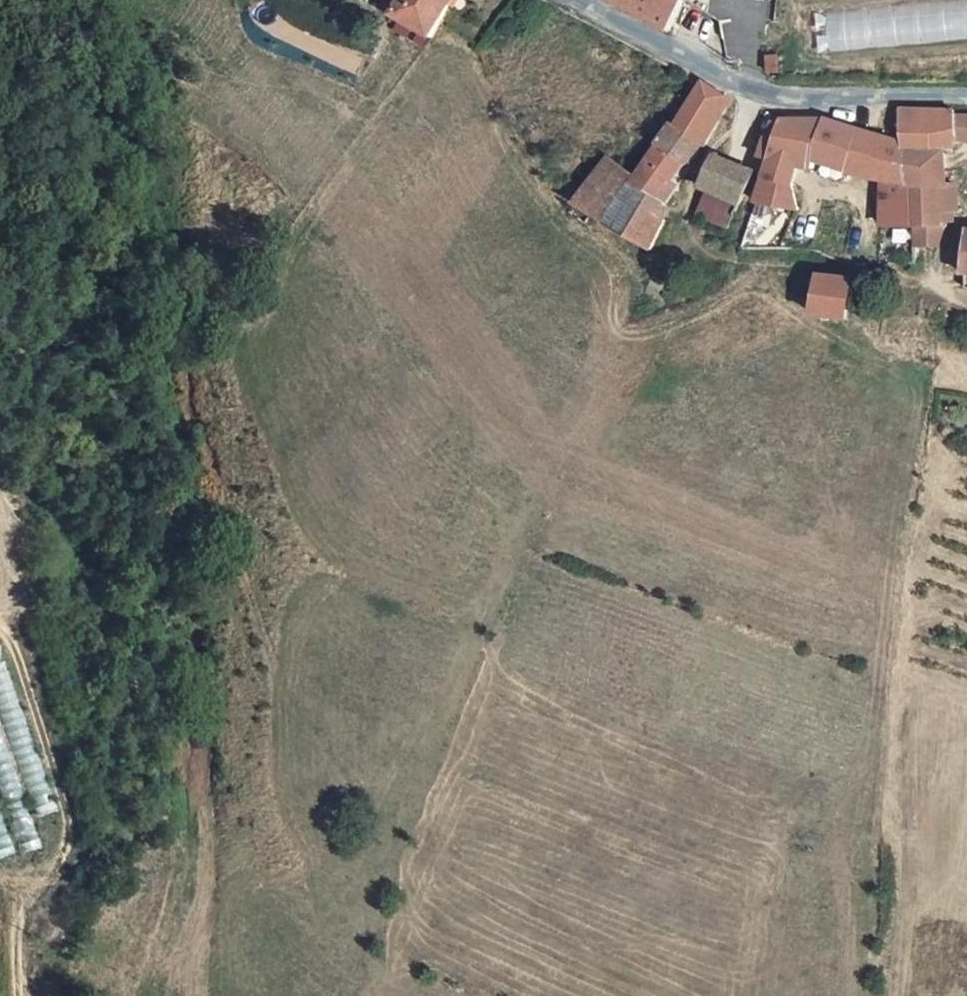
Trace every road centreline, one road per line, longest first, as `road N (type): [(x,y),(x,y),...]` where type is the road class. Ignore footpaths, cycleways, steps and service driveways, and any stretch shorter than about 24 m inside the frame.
road 1 (residential): [(966,100),(780,95),(737,85),(581,0)]
road 2 (track): [(19,995),(11,949),(24,913),(63,861),(67,815),(0,625)]
road 3 (track): [(893,995),(897,706),(920,674),(966,690)]
road 4 (track): [(744,130),(700,165),(689,210),(694,238),(716,254),(801,272)]

